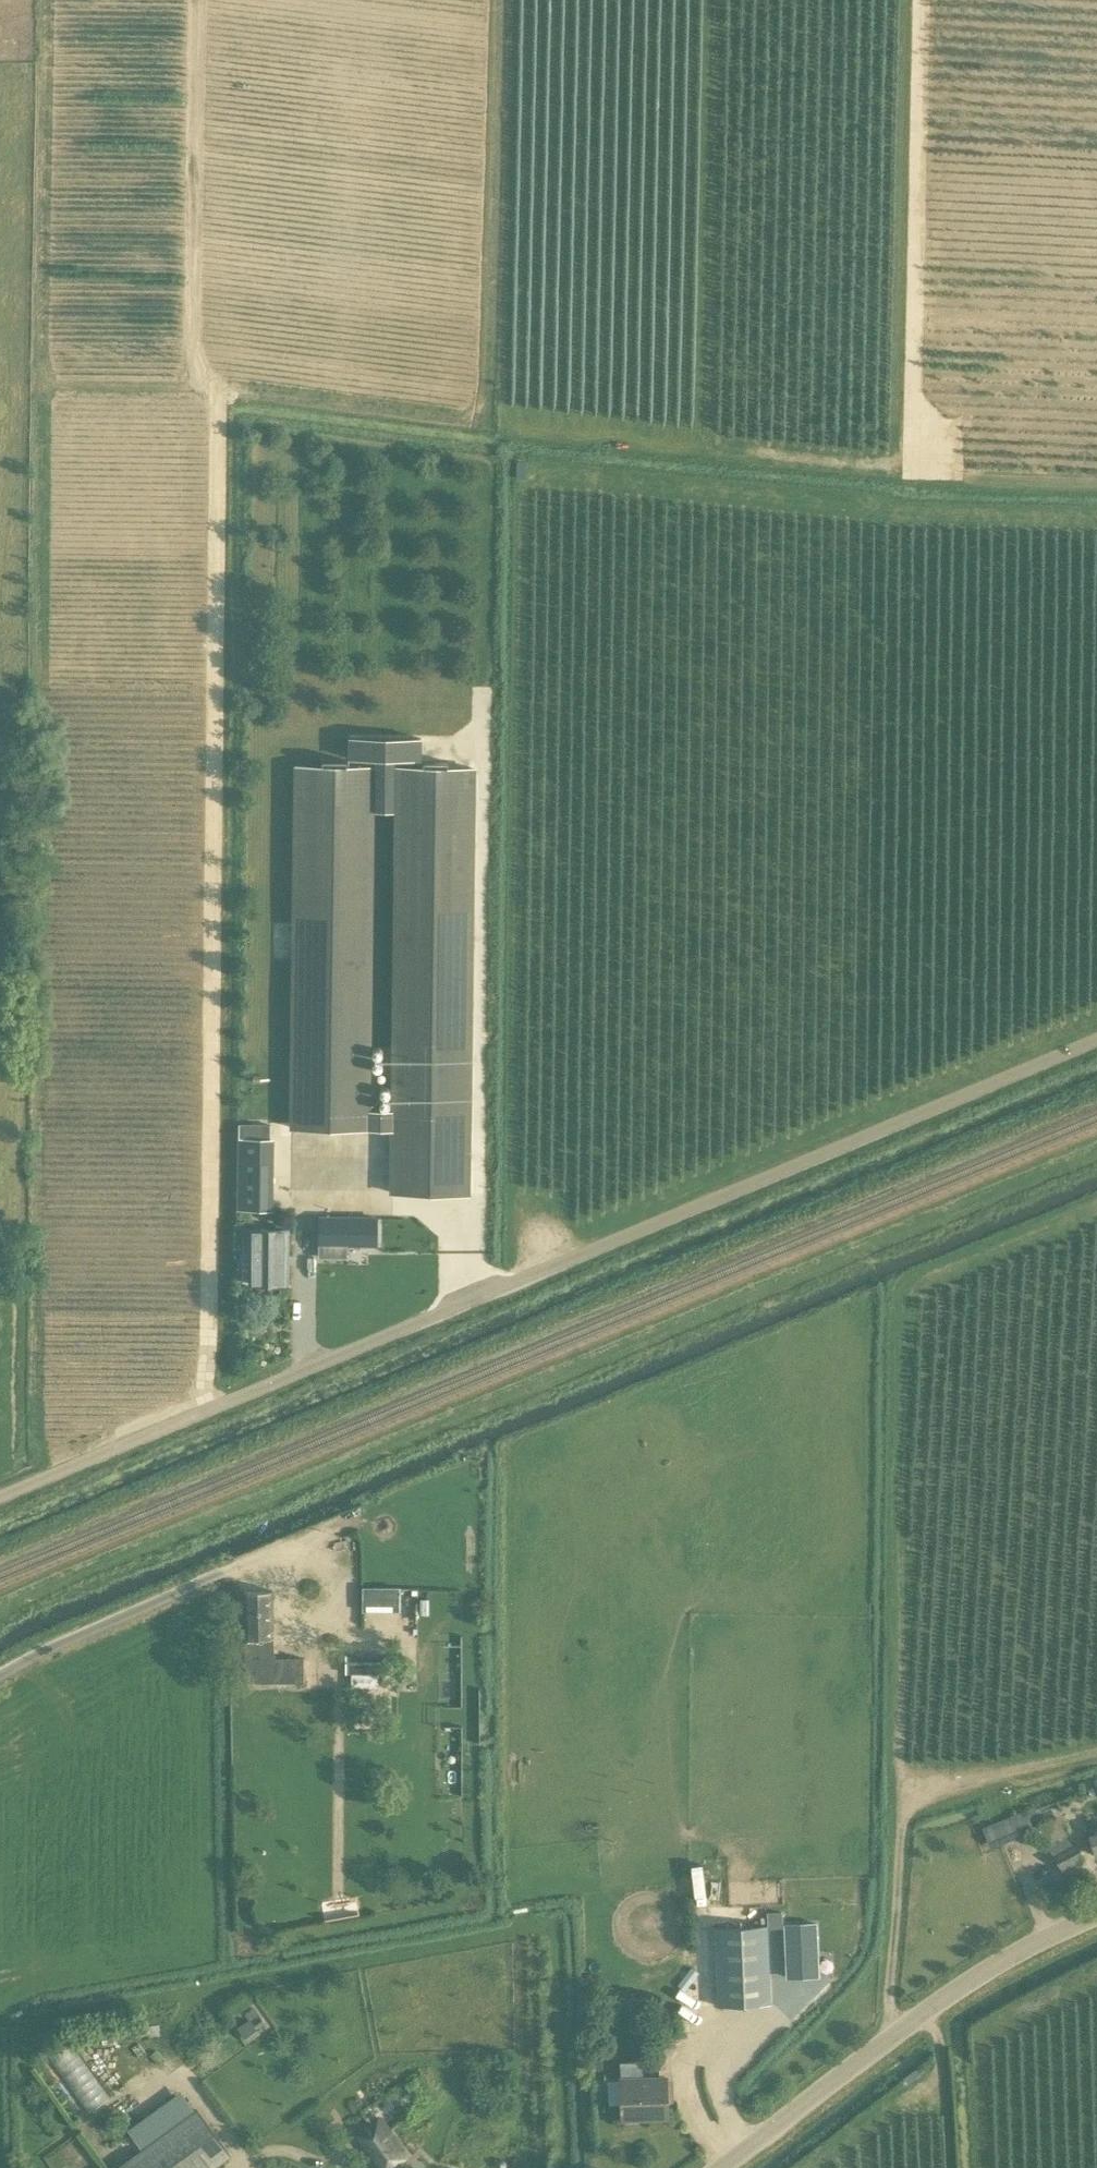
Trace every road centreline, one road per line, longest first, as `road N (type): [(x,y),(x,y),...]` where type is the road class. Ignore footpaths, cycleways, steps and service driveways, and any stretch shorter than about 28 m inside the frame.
road 1 (unclassified): [(0,1498),(1096,1037)]
road 2 (unclassified): [(714,2167),(931,2005),(1096,1917)]

